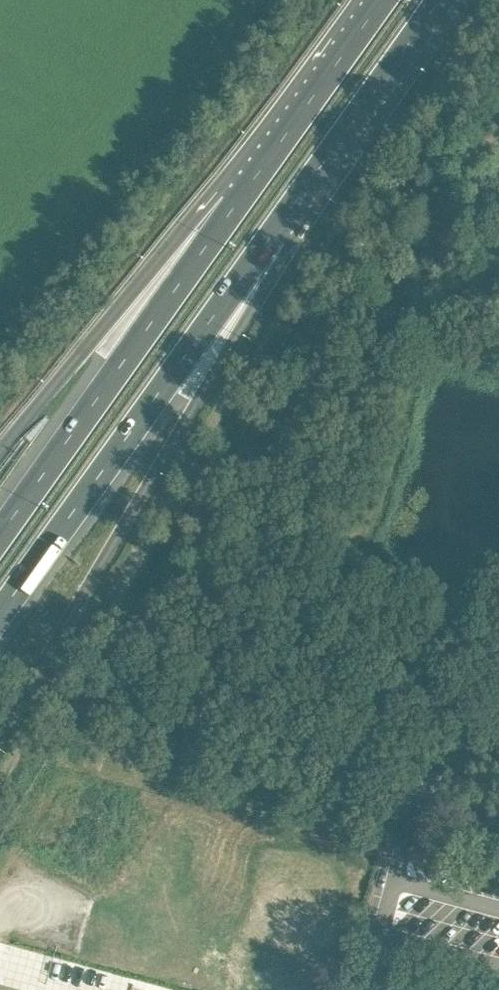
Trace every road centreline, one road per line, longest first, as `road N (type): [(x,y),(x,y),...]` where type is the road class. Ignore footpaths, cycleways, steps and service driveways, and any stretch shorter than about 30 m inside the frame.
road 1 (unclassified): [(0,784),(321,248),(496,0)]
road 2 (motorway): [(0,737),(197,403),(271,237)]
road 3 (motorway): [(0,614),(271,237)]
road 4 (motorway): [(236,205),(0,536)]
road 5 (motorway): [(236,205),(89,345),(0,452)]
road 6 (motorway): [(271,237),(440,0)]
road 7 (motorway): [(383,0),(236,205)]

